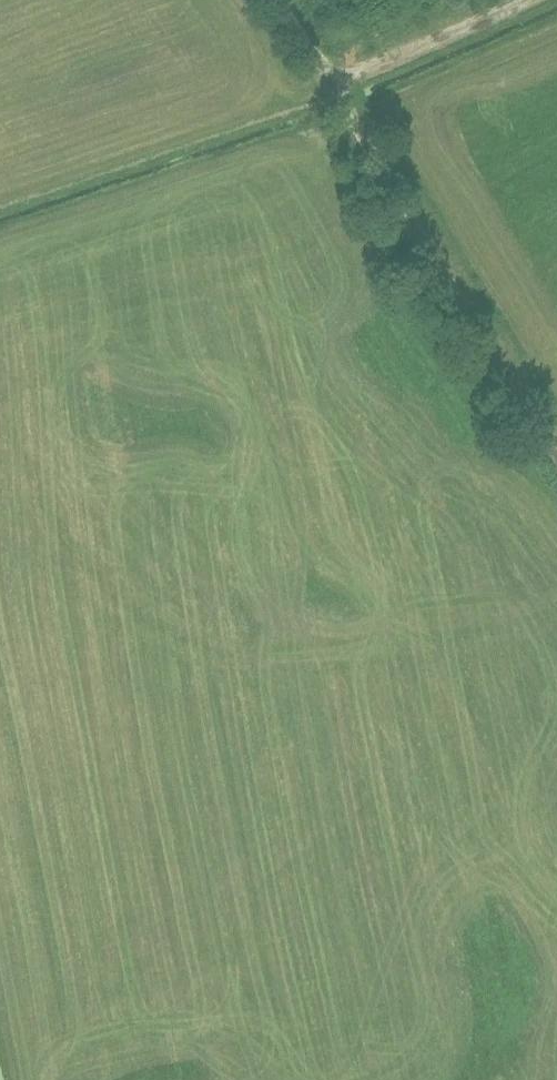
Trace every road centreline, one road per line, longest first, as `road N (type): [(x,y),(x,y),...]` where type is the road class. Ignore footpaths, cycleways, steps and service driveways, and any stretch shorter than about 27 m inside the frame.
road 1 (track): [(277,0),(556,444)]
road 2 (track): [(522,0),(330,85)]

